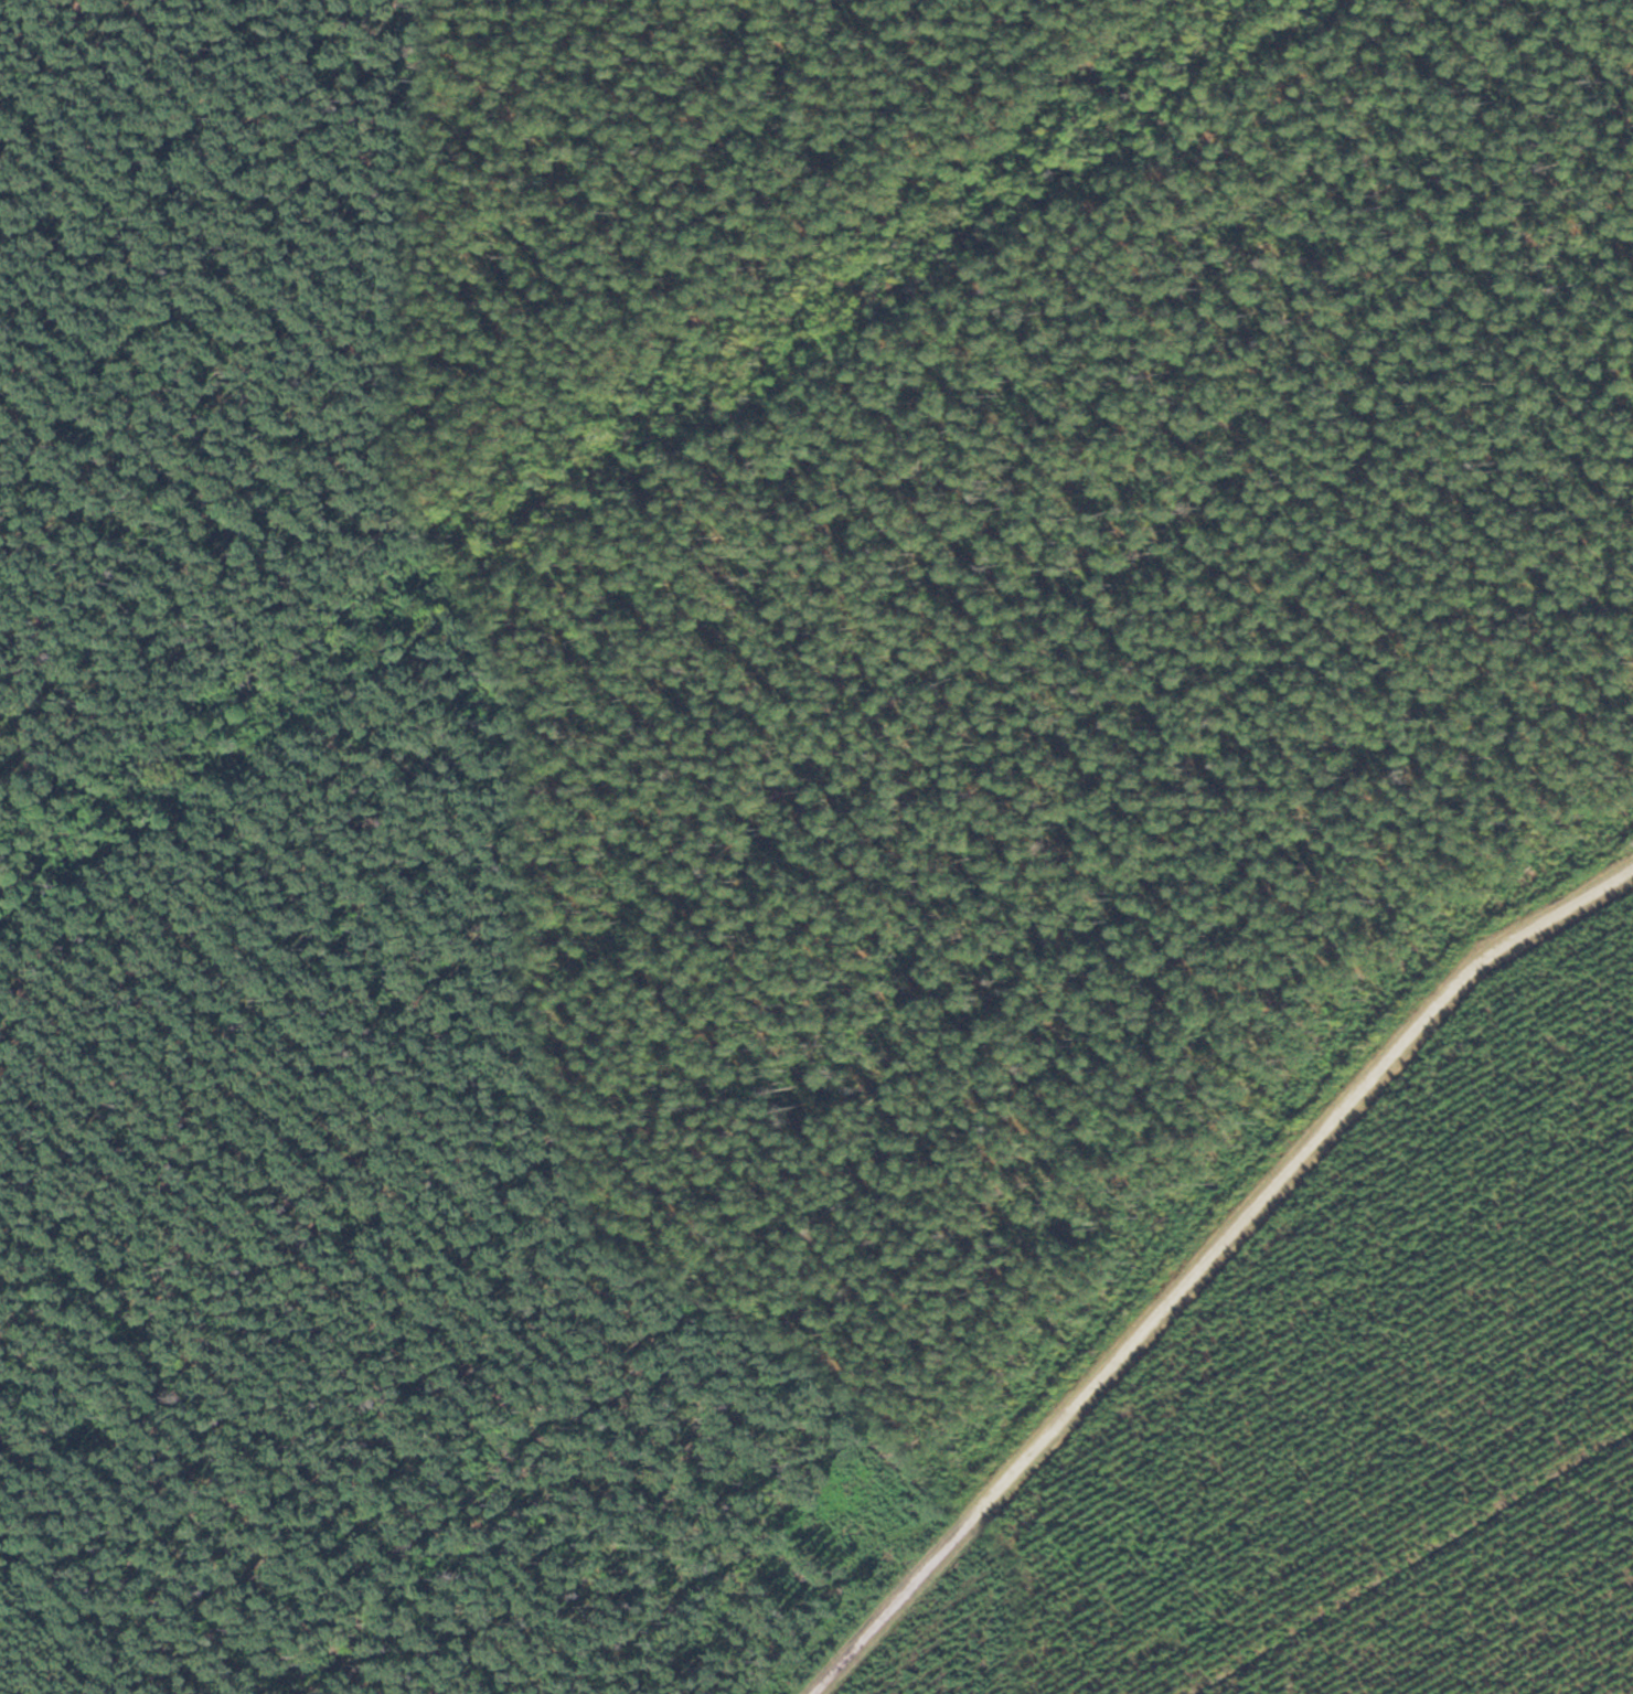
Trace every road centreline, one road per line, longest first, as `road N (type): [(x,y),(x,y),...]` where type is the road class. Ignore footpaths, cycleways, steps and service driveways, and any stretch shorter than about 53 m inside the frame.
road 1 (track): [(820,1693),(1486,963),(1632,871)]

